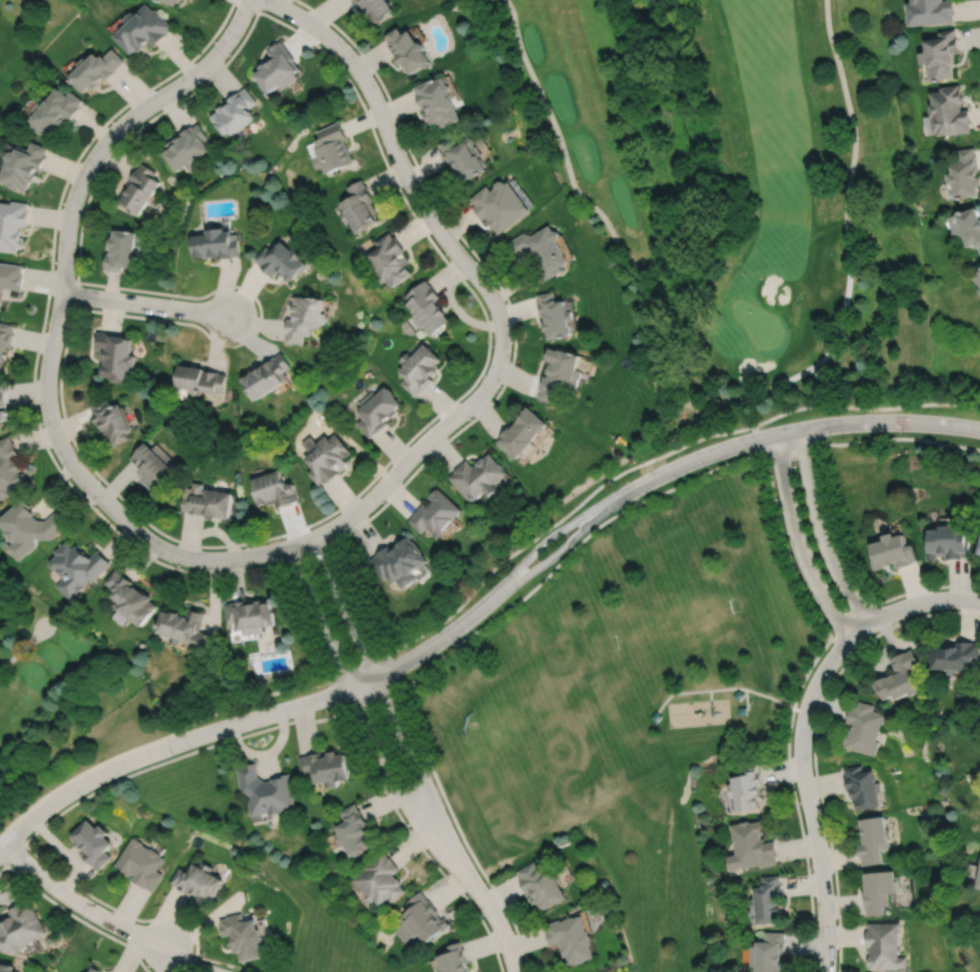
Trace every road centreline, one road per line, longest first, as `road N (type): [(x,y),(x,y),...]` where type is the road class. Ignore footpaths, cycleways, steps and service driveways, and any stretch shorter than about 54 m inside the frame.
road 1 (residential): [(248,0),(219,51),(124,123),(86,171),(66,238),(47,402),(68,460),(160,548),(214,560),(314,537)]
road 2 (residential): [(264,0),(318,29),(360,73),(421,203),(489,293),(502,336),(483,392),(376,495),(314,537)]
road 3 (residential): [(4,844),(58,798),(124,763),(353,687)]
road 4 (residential): [(619,498),(703,456),(800,429),(872,421),(979,429)]
road 5 (residential): [(851,638),(812,694),(801,751),(824,893),(826,971)]
road 6 (residential): [(353,687),(419,823),(470,879)]
road 7 (residential): [(470,879),(377,676)]
road 8 (residential): [(775,434),(806,562),(851,638)]
road 9 (residential): [(871,623),(825,541),(800,429)]
road 10 (residential): [(4,844),(85,907),(166,946)]
road 11 (residential): [(353,687),(436,643),(500,592)]
road 12 (residential): [(62,293),(230,314)]
road 13 (residential): [(619,498),(547,539),(500,592)]
road 14 (residential): [(293,546),(353,687)]
road 15 (residential): [(377,676),(314,537)]
road 16 (residential): [(500,592),(619,498)]
road 17 (residential): [(979,601),(909,605),(851,638)]

